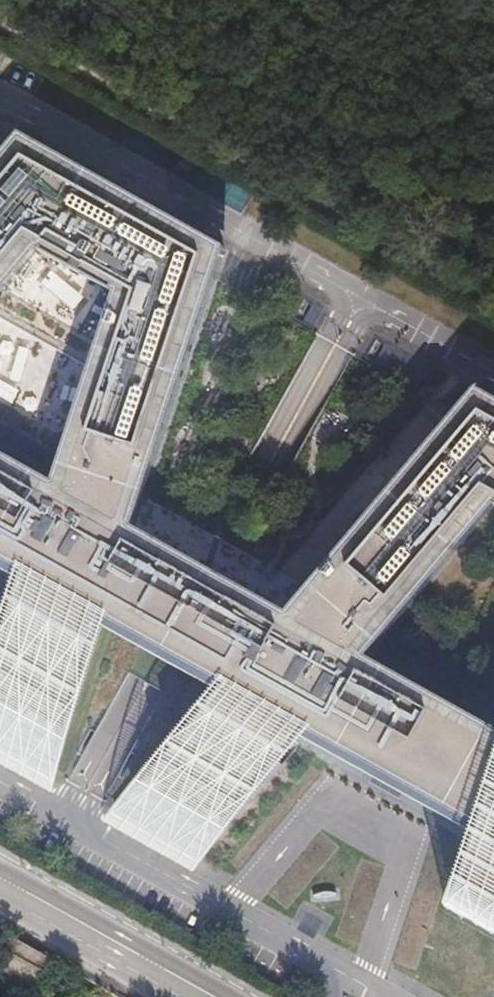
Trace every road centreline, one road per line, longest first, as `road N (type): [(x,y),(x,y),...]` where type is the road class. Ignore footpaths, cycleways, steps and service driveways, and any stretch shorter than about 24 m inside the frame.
road 1 (track): [(493,306),(0,28)]
road 2 (tertiary): [(0,886),(209,996)]

